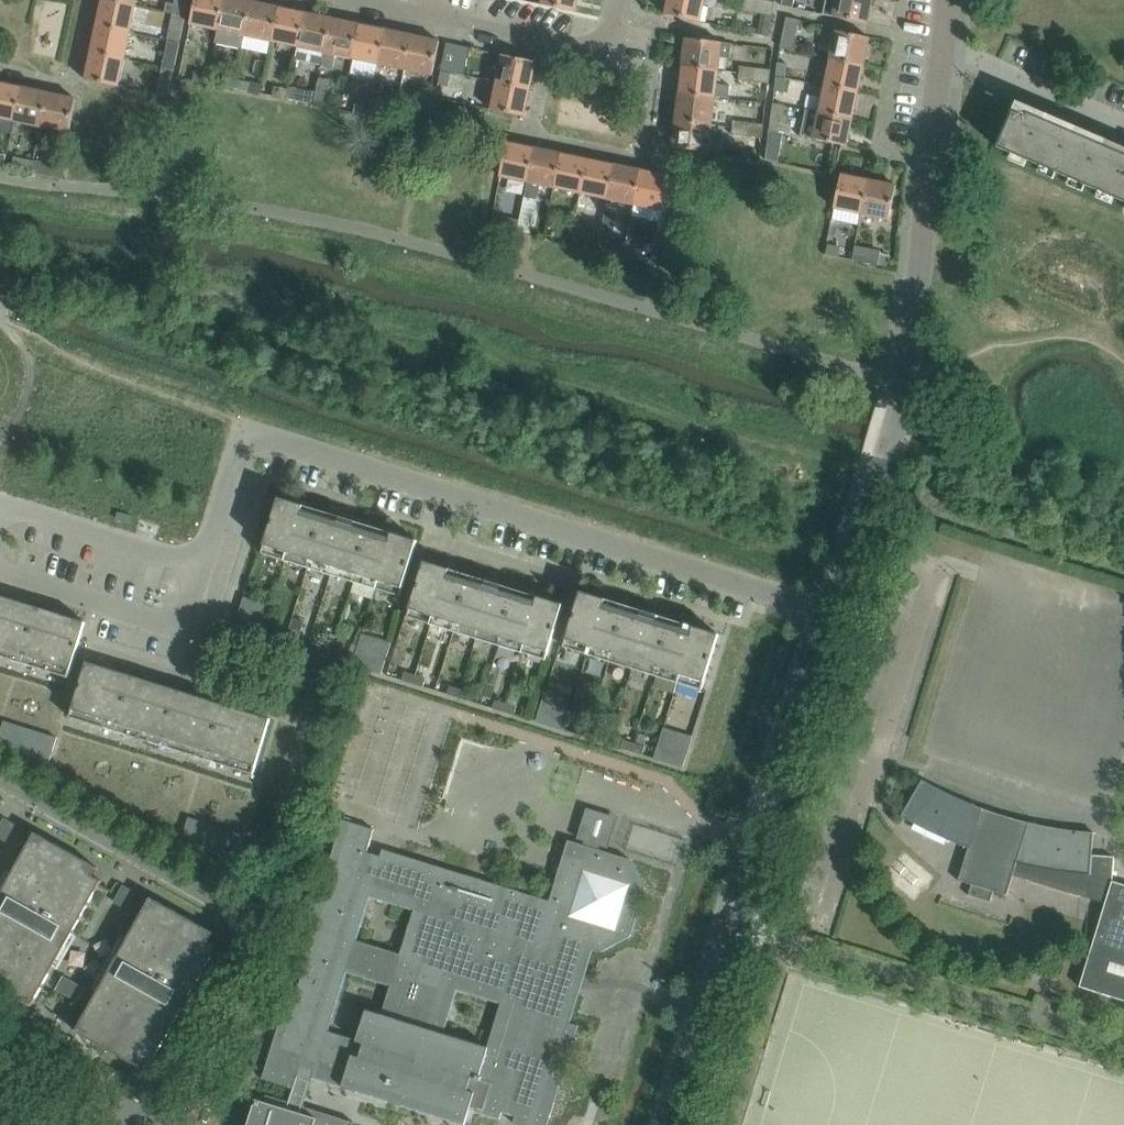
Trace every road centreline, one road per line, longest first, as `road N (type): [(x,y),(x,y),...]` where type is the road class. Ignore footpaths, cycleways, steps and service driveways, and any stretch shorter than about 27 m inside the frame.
road 1 (unclassified): [(204,566),(245,436),(272,435),(839,618)]
road 2 (unclassified): [(675,1124),(839,618)]
road 3 (unclassified): [(0,787),(244,927),(145,1111),(170,1124)]
road 4 (residential): [(901,400),(942,48)]
road 5 (residential): [(364,0),(585,46),(605,41),(620,0)]
road 6 (unclassified): [(839,618),(901,400)]
road 7 (unclassified): [(204,566),(2,504),(0,510)]
road 8 (residential): [(1123,132),(942,48)]
road 9 (unclassified): [(0,570),(184,629)]

